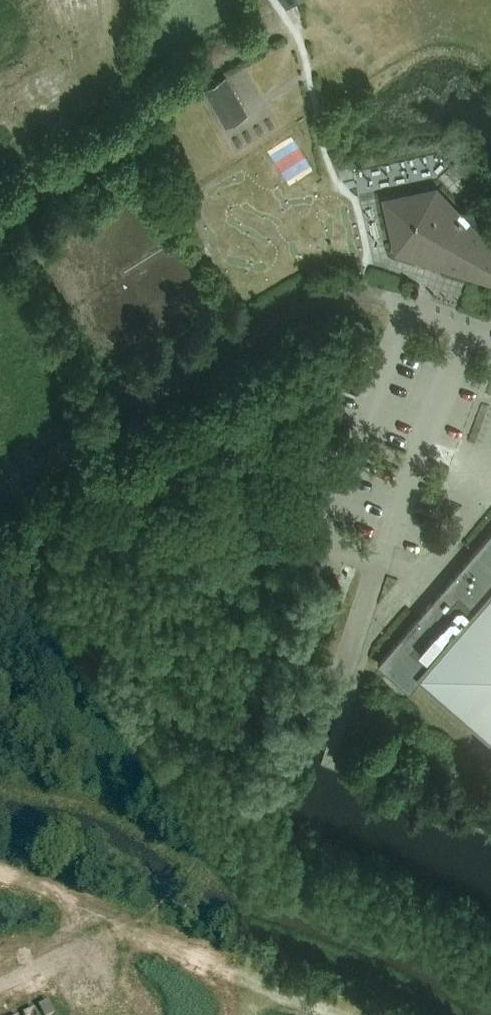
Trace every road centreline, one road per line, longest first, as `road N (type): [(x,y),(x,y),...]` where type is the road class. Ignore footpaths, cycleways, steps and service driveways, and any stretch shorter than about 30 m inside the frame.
road 1 (track): [(378,296),(327,296),(0,496)]
road 2 (track): [(91,948),(165,947),(329,1014)]
road 3 (track): [(0,869),(71,897),(91,948),(0,984)]
road 4 (residential): [(490,337),(378,296)]

